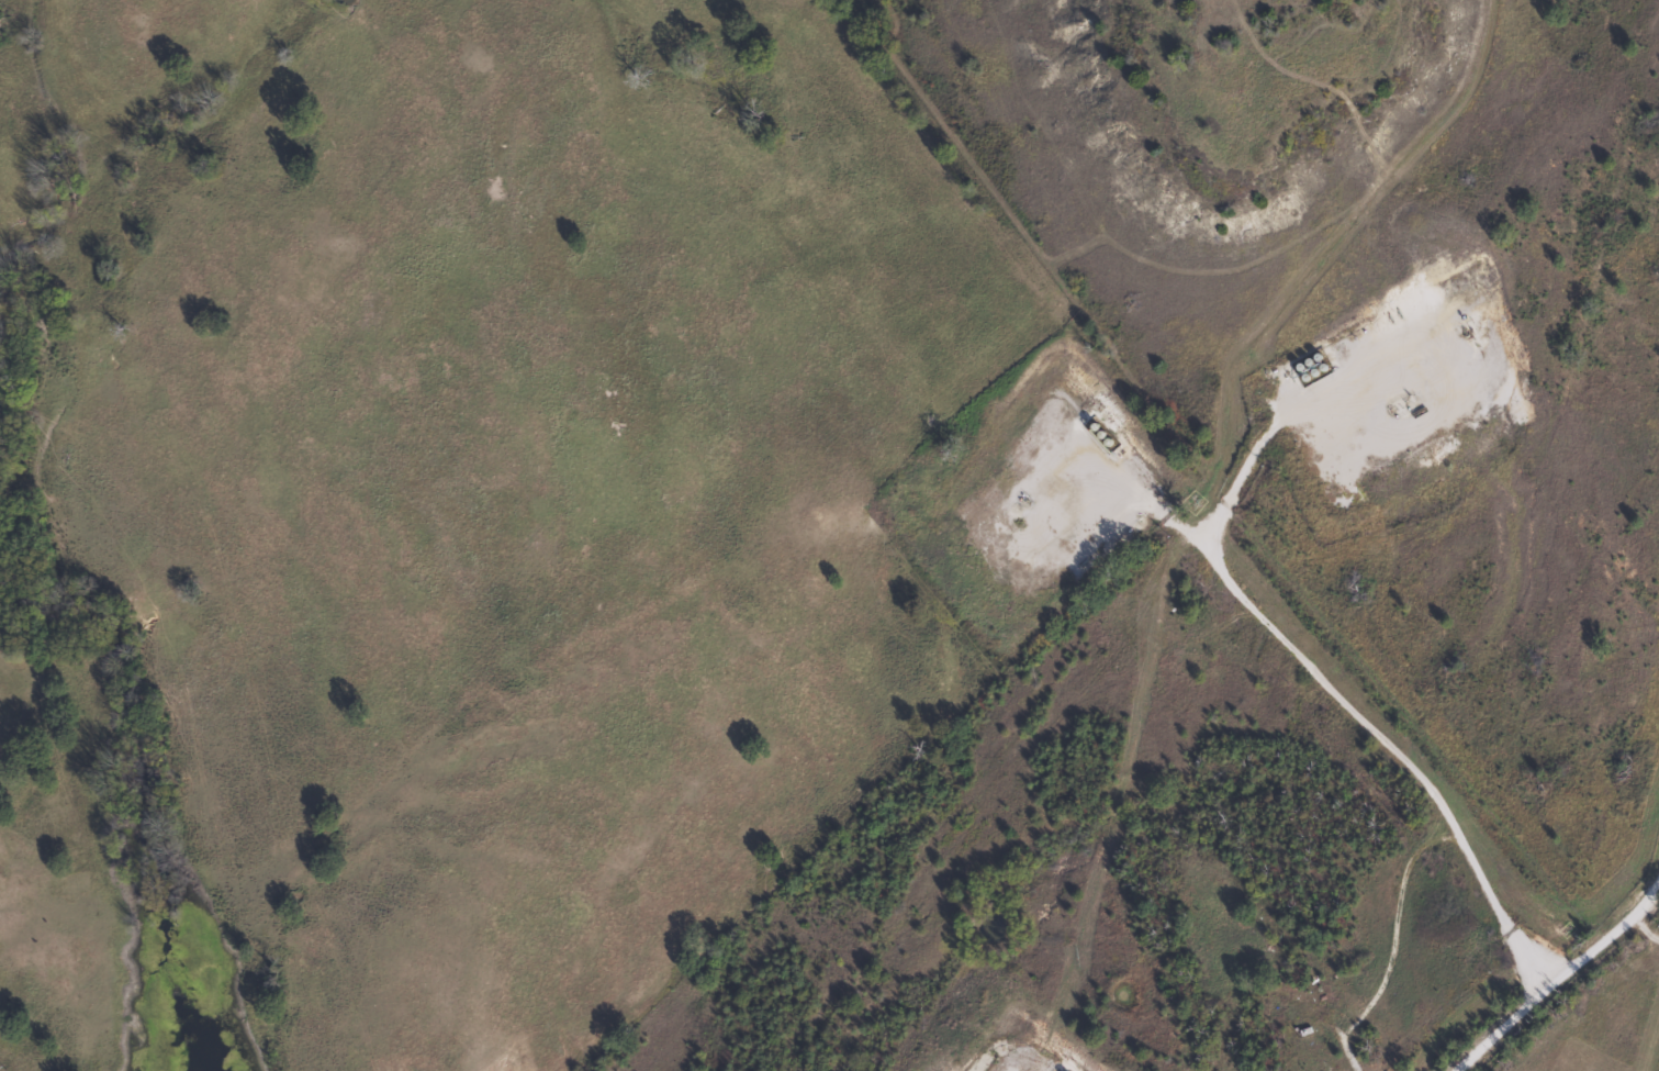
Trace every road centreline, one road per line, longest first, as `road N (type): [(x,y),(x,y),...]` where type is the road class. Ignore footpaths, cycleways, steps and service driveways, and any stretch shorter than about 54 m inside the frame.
road 1 (residential): [(1482,1070),(1658,888)]

